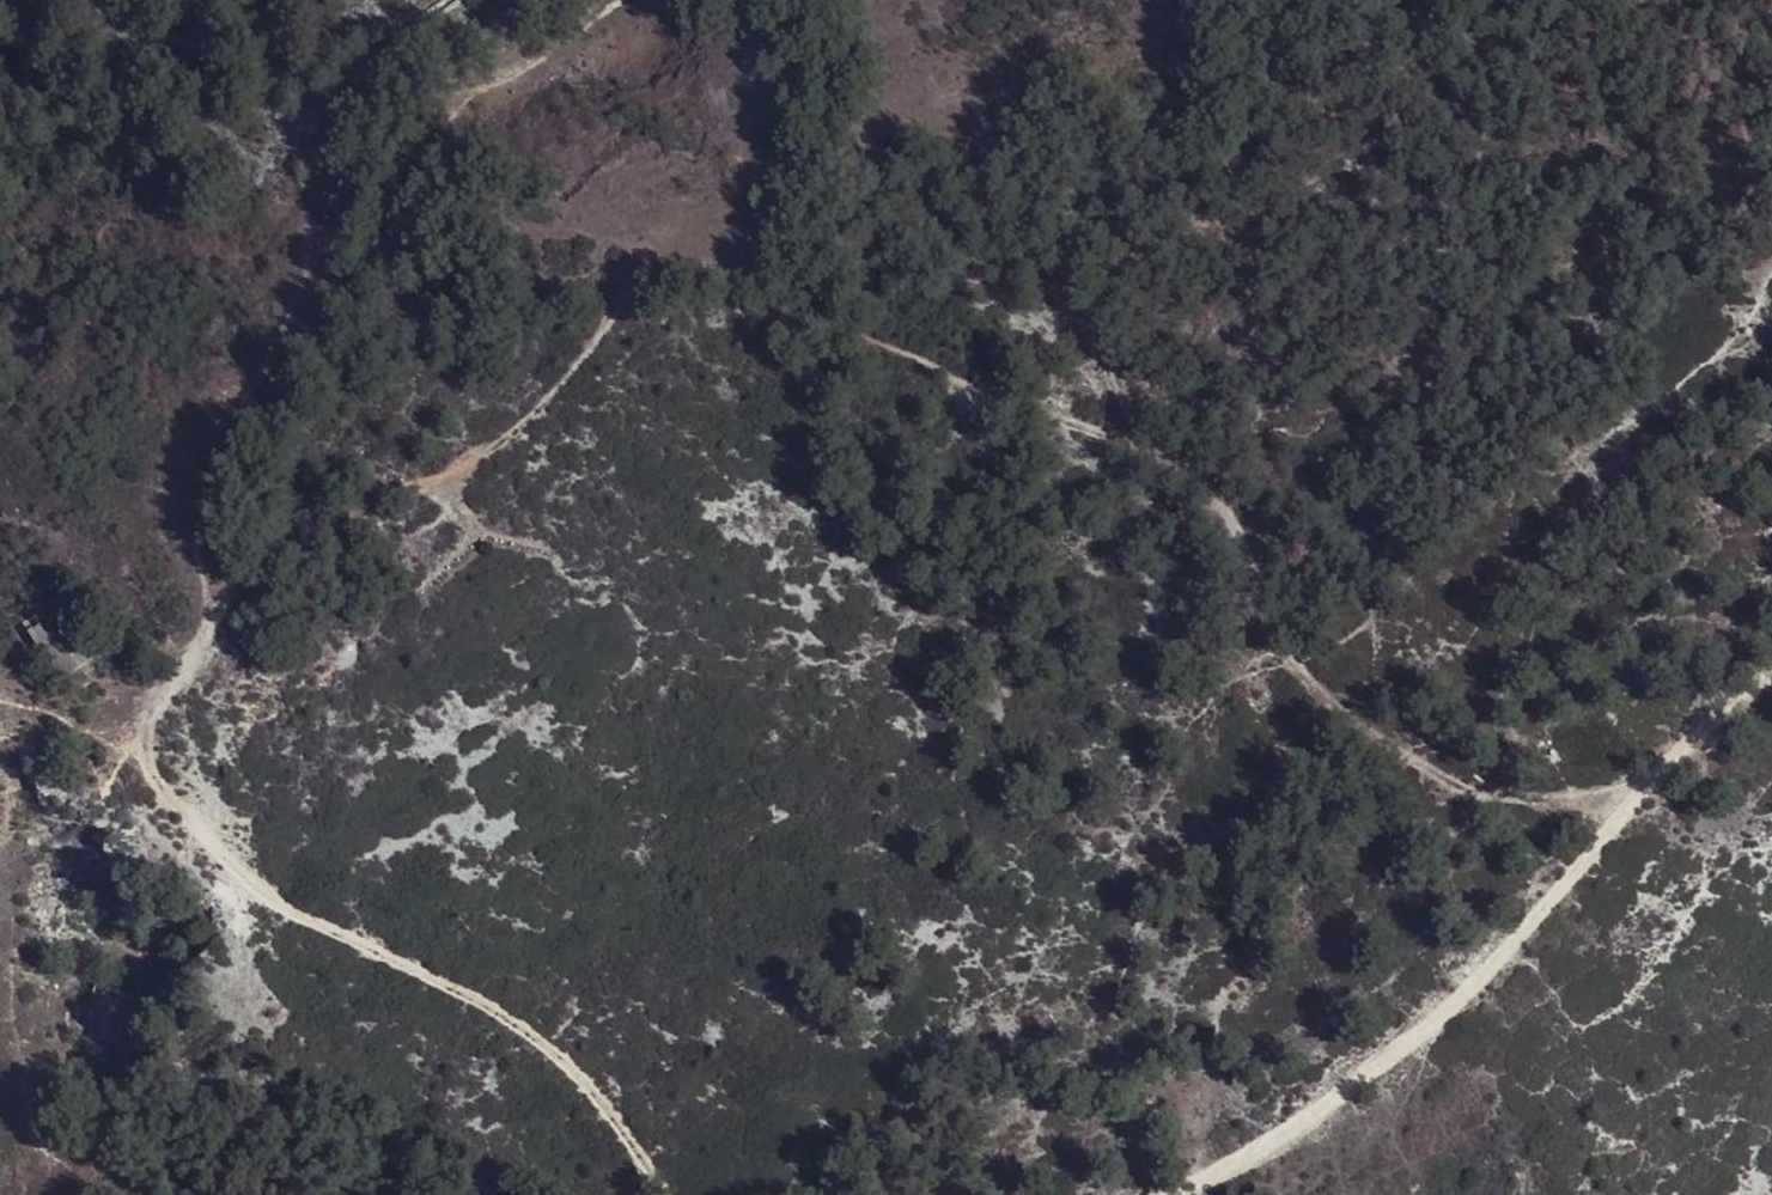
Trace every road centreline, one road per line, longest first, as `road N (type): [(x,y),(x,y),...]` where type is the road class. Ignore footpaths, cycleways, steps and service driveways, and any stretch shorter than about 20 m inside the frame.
road 1 (track): [(1166,1194),(1336,1102),(1515,939),(1771,677)]

